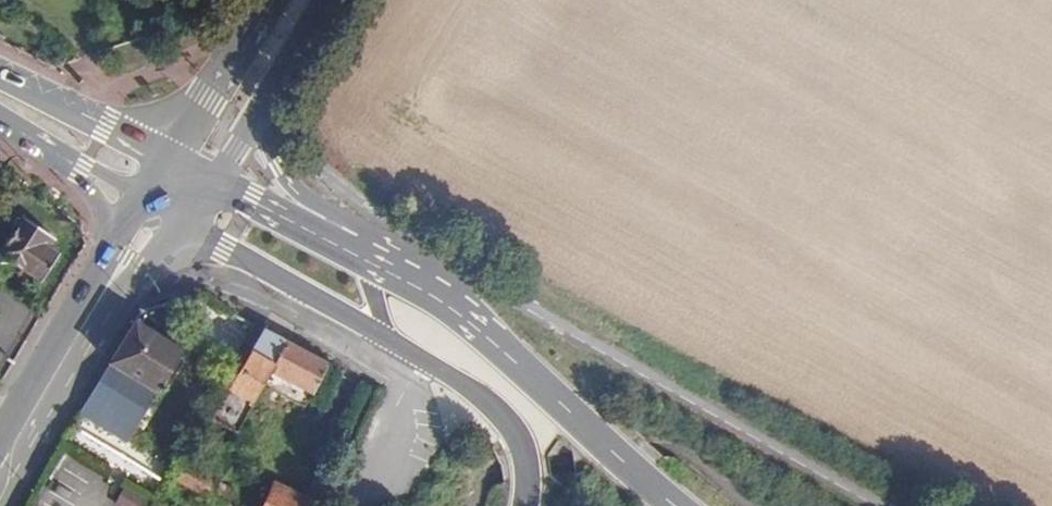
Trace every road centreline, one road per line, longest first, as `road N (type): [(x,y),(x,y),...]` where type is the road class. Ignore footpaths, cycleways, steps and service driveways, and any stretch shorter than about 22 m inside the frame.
road 1 (primary): [(185,225),(391,335),(469,389),(510,423),(526,456),(526,505)]
road 2 (primary): [(676,505),(471,316),(324,231)]
road 3 (secondary): [(1,505),(116,306),(185,225)]
road 4 (secondary): [(113,248),(0,440)]
road 5 (tertiary): [(170,158),(0,75)]
road 6 (secondary): [(274,0),(170,158)]
road 7 (secondary): [(254,121),(326,0)]
road 8 (primary): [(324,231),(254,121)]

